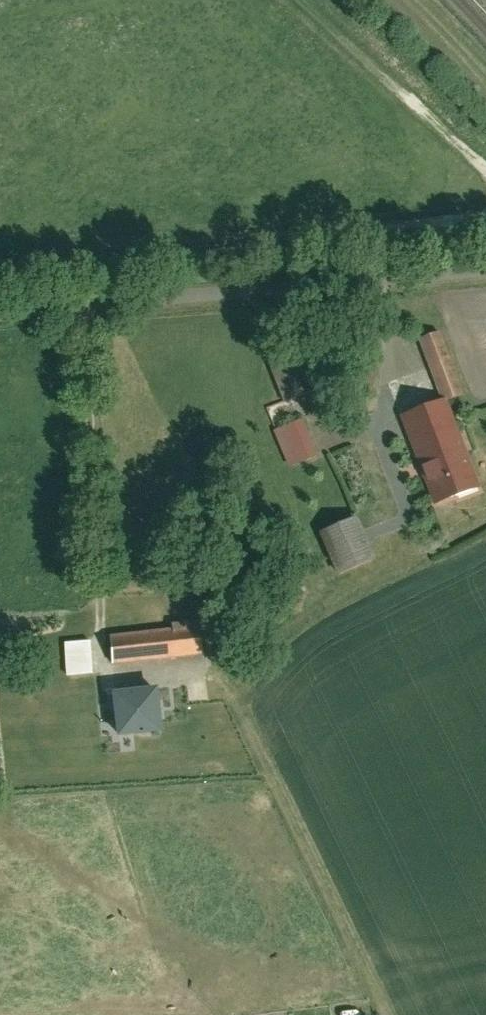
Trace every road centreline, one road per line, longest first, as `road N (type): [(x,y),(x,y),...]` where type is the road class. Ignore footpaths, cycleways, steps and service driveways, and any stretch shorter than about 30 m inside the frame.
road 1 (unclassified): [(485,271),(0,308)]
road 2 (track): [(79,302),(102,616)]

